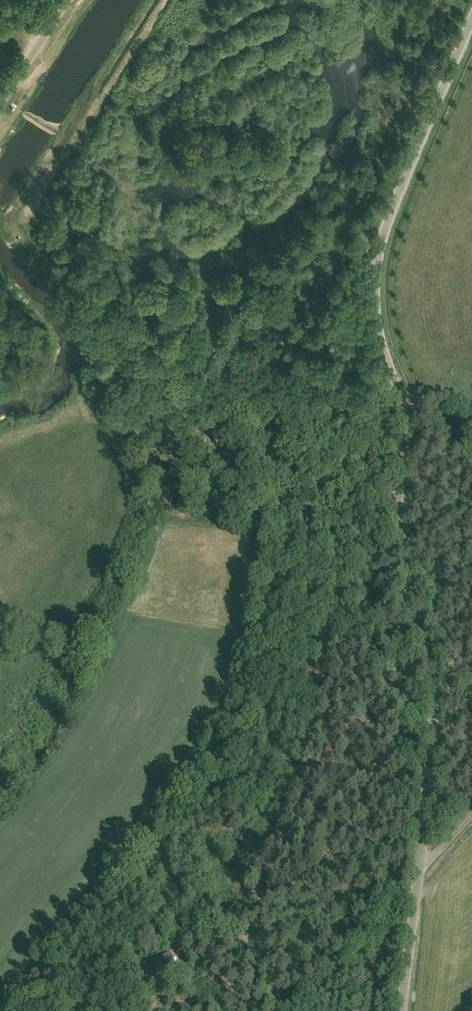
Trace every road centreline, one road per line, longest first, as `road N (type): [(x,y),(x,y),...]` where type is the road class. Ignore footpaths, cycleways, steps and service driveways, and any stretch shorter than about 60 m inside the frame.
road 1 (unclassified): [(401,1010),(433,706),(396,521),(404,433),(375,281),(384,233),(471,22)]
road 2 (track): [(400,401),(290,431),(237,549),(228,619)]
road 3 (track): [(290,431),(168,397),(113,418)]

